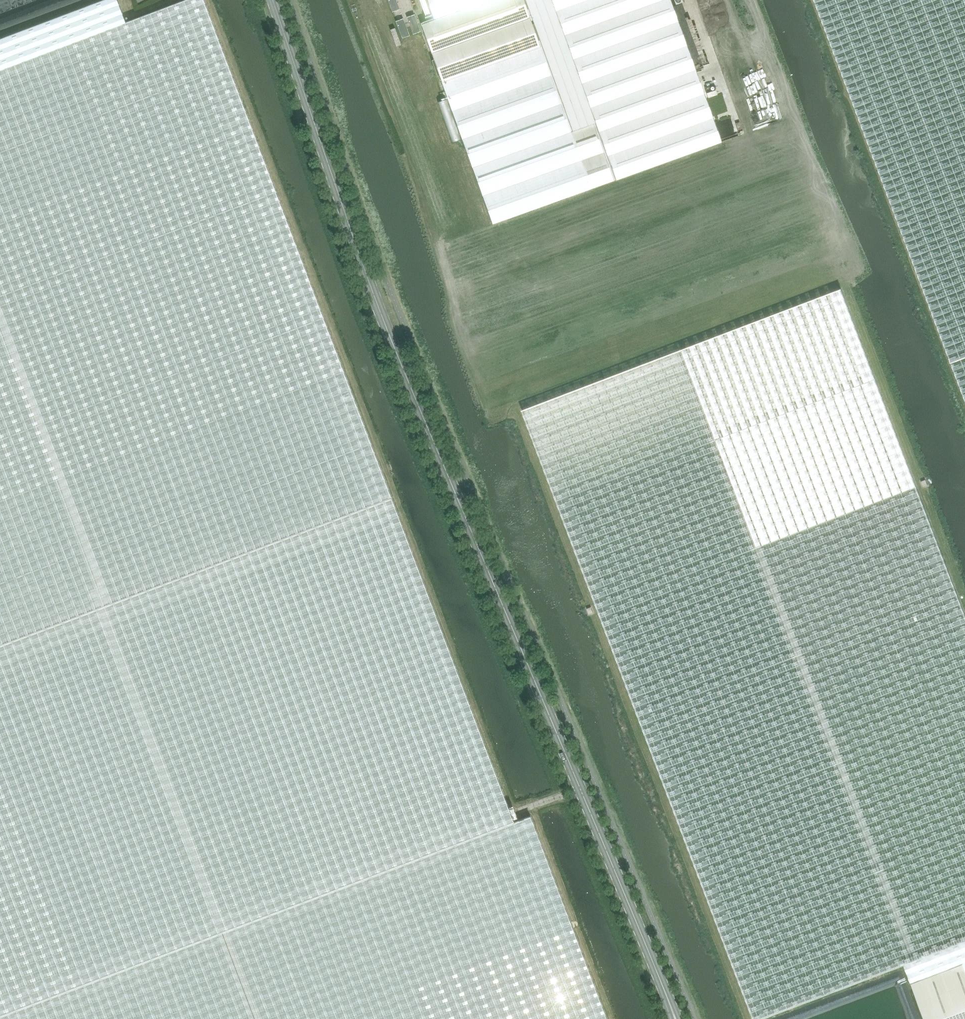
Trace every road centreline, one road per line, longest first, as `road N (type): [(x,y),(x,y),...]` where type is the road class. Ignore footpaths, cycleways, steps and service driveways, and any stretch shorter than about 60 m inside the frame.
road 1 (tertiary): [(674,1018),(396,356),(273,0)]

